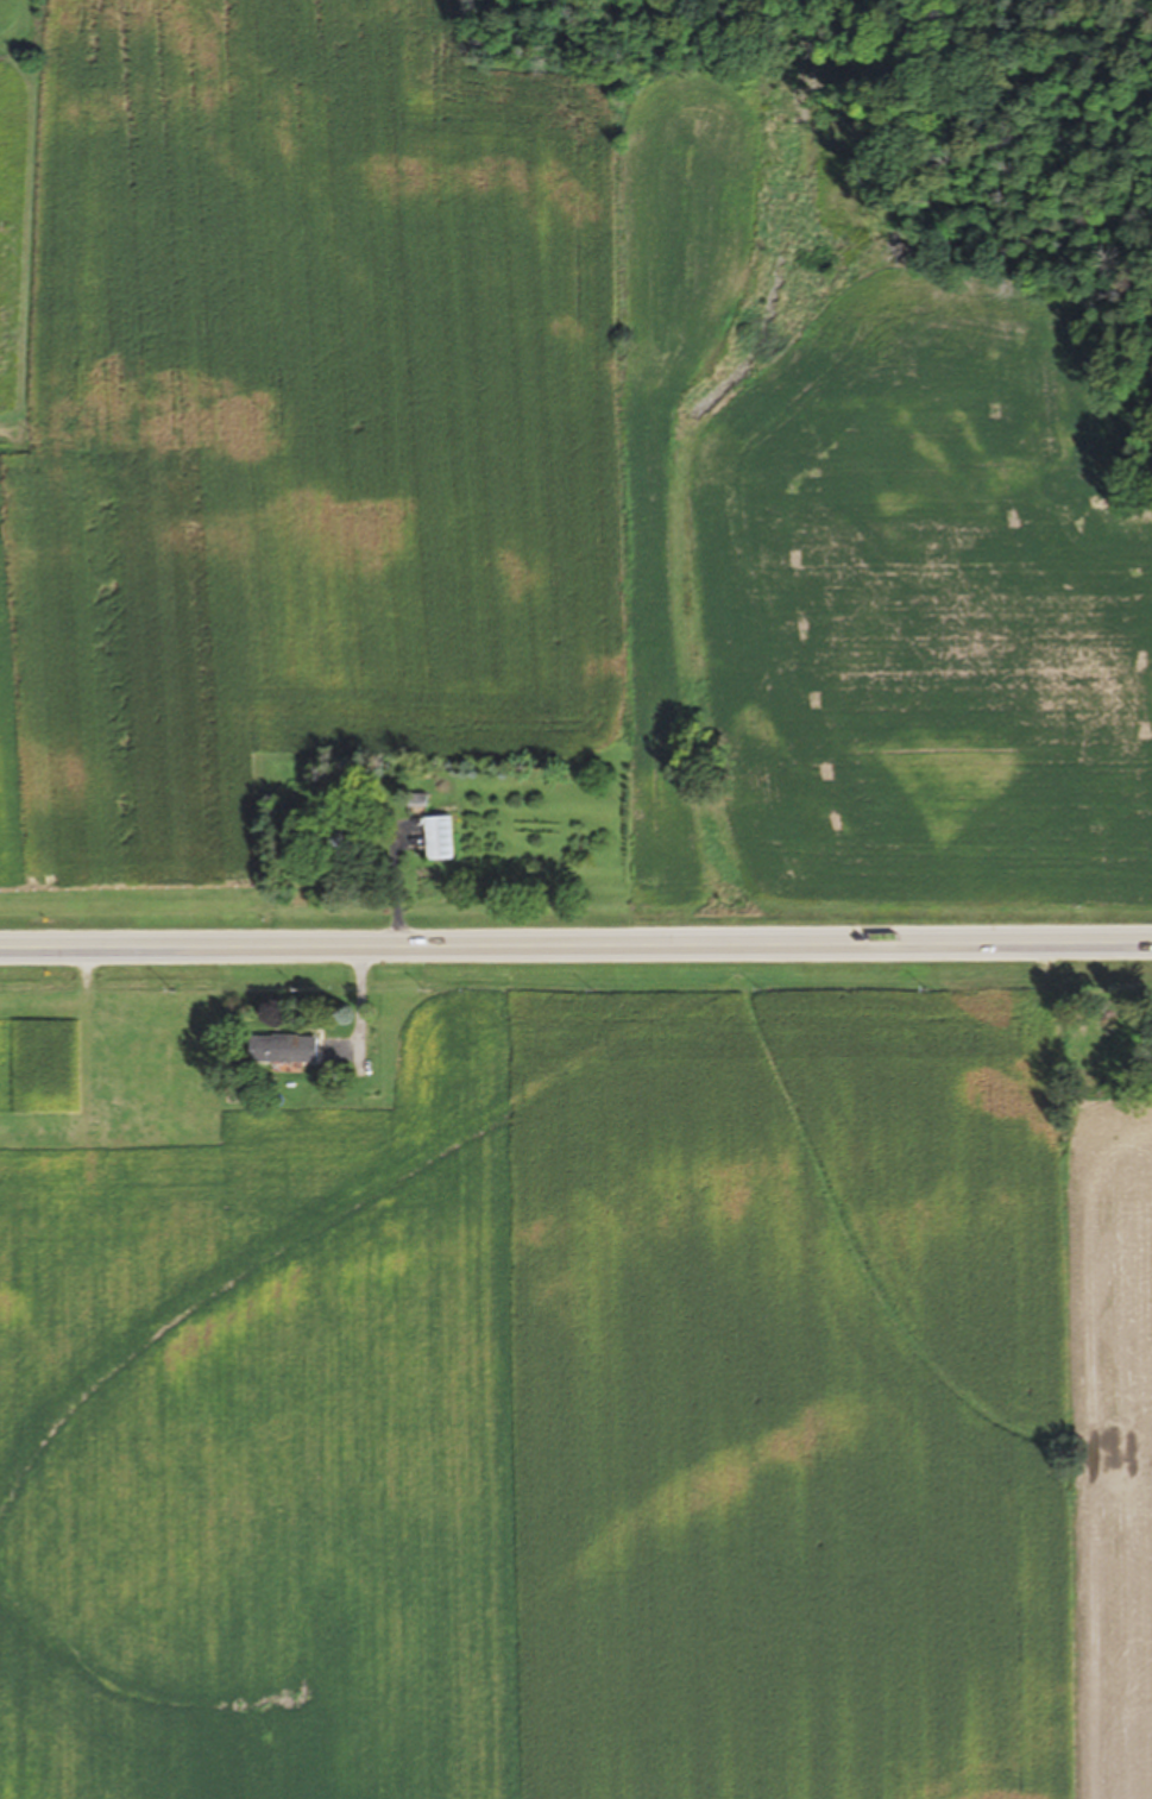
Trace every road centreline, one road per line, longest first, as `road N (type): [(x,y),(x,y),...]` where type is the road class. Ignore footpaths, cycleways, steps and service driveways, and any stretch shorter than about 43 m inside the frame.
road 1 (secondary): [(0,938),(1151,934)]

